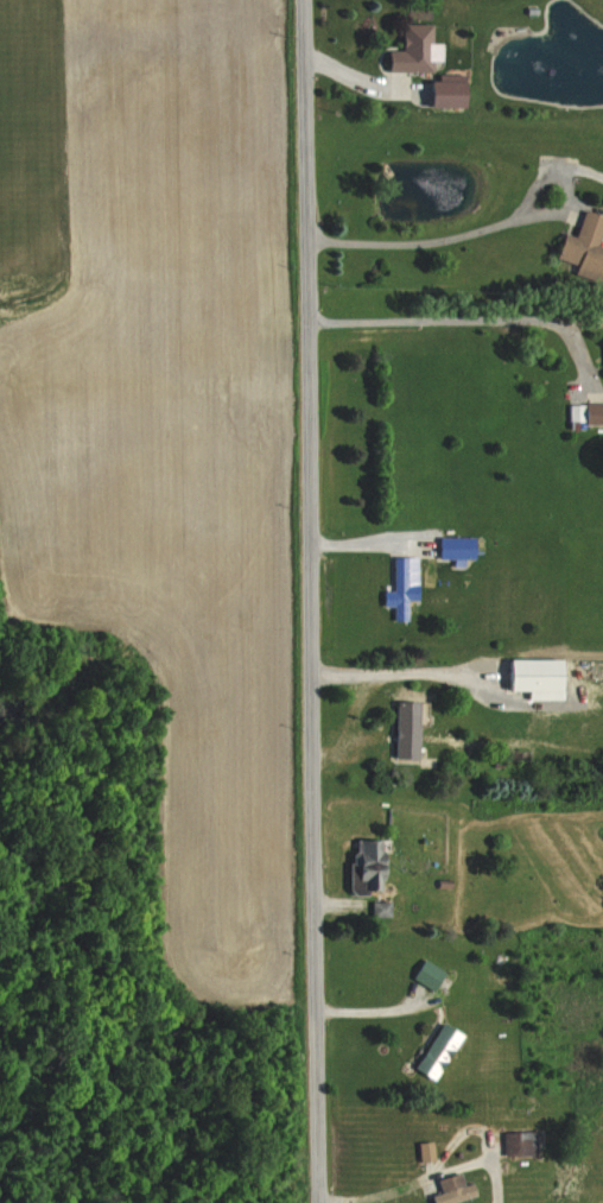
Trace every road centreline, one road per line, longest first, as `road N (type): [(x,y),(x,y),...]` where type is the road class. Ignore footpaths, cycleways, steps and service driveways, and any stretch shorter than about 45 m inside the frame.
road 1 (residential): [(318,1202),(305,0)]

